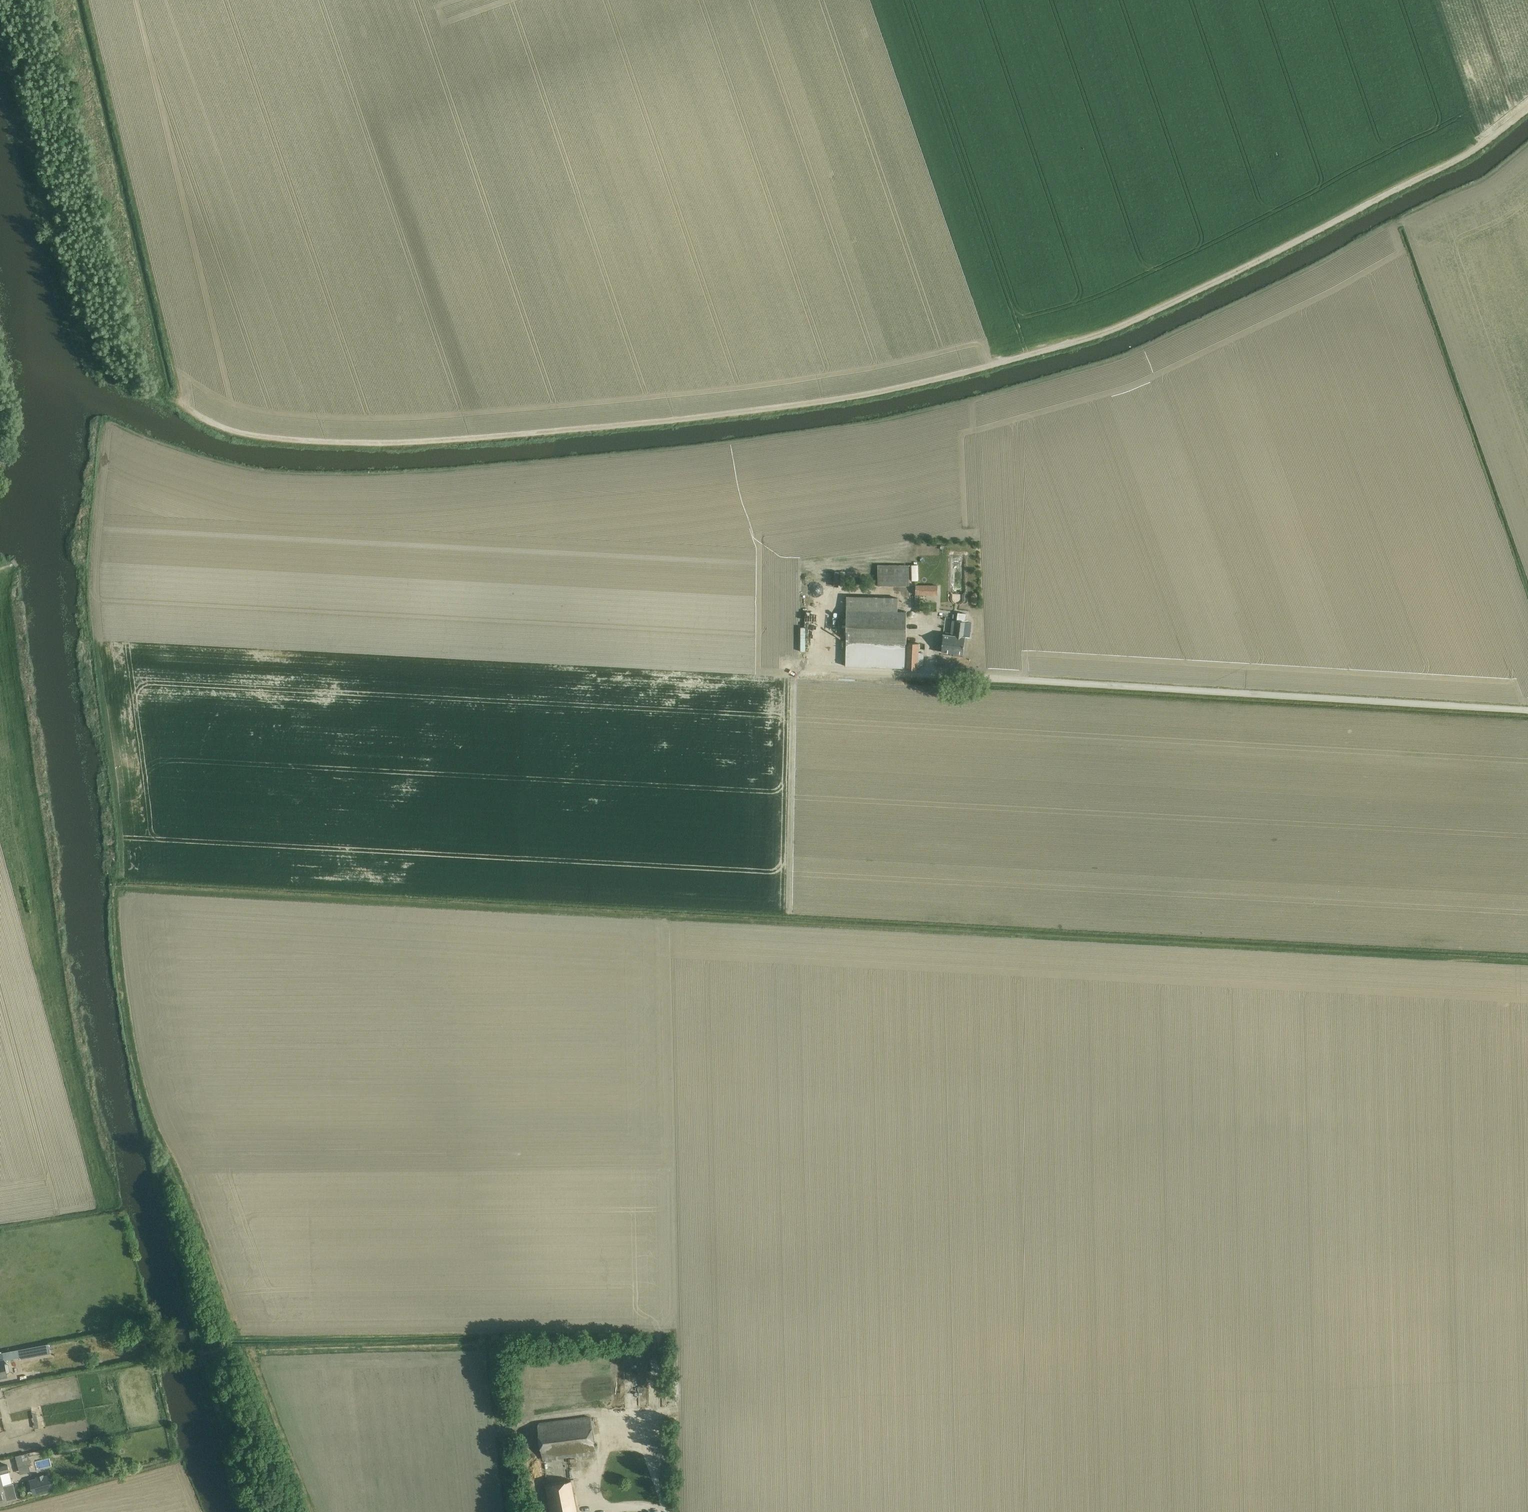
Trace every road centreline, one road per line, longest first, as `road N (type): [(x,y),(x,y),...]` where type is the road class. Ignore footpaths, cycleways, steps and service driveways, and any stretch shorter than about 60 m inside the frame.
road 1 (unclassified): [(1527,707),(982,672)]

